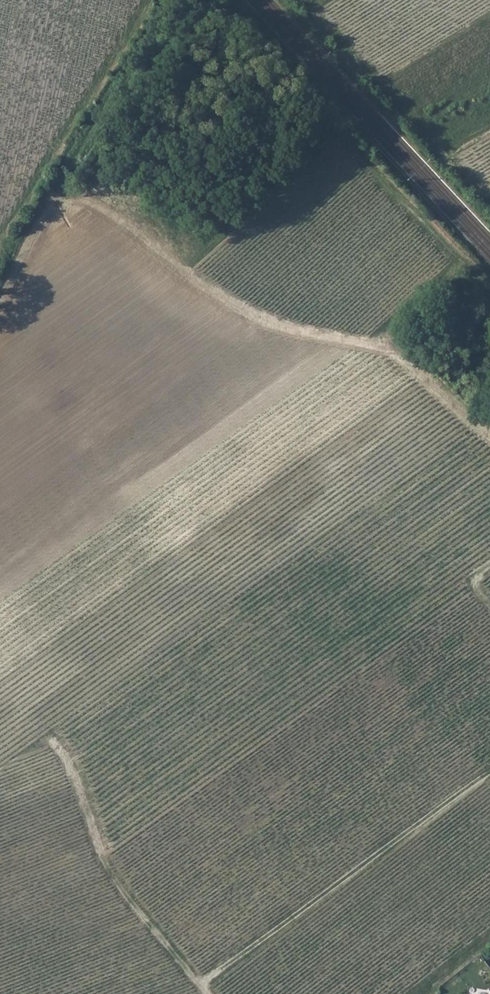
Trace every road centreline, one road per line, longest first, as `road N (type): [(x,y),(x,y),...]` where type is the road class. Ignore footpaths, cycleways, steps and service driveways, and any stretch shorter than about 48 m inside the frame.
road 1 (track): [(50,207),(87,210),(228,303),(296,334),(367,347),(489,439)]
road 2 (track): [(204,993),(99,861),(59,748),(0,685)]
road 3 (track): [(140,0),(0,234)]

